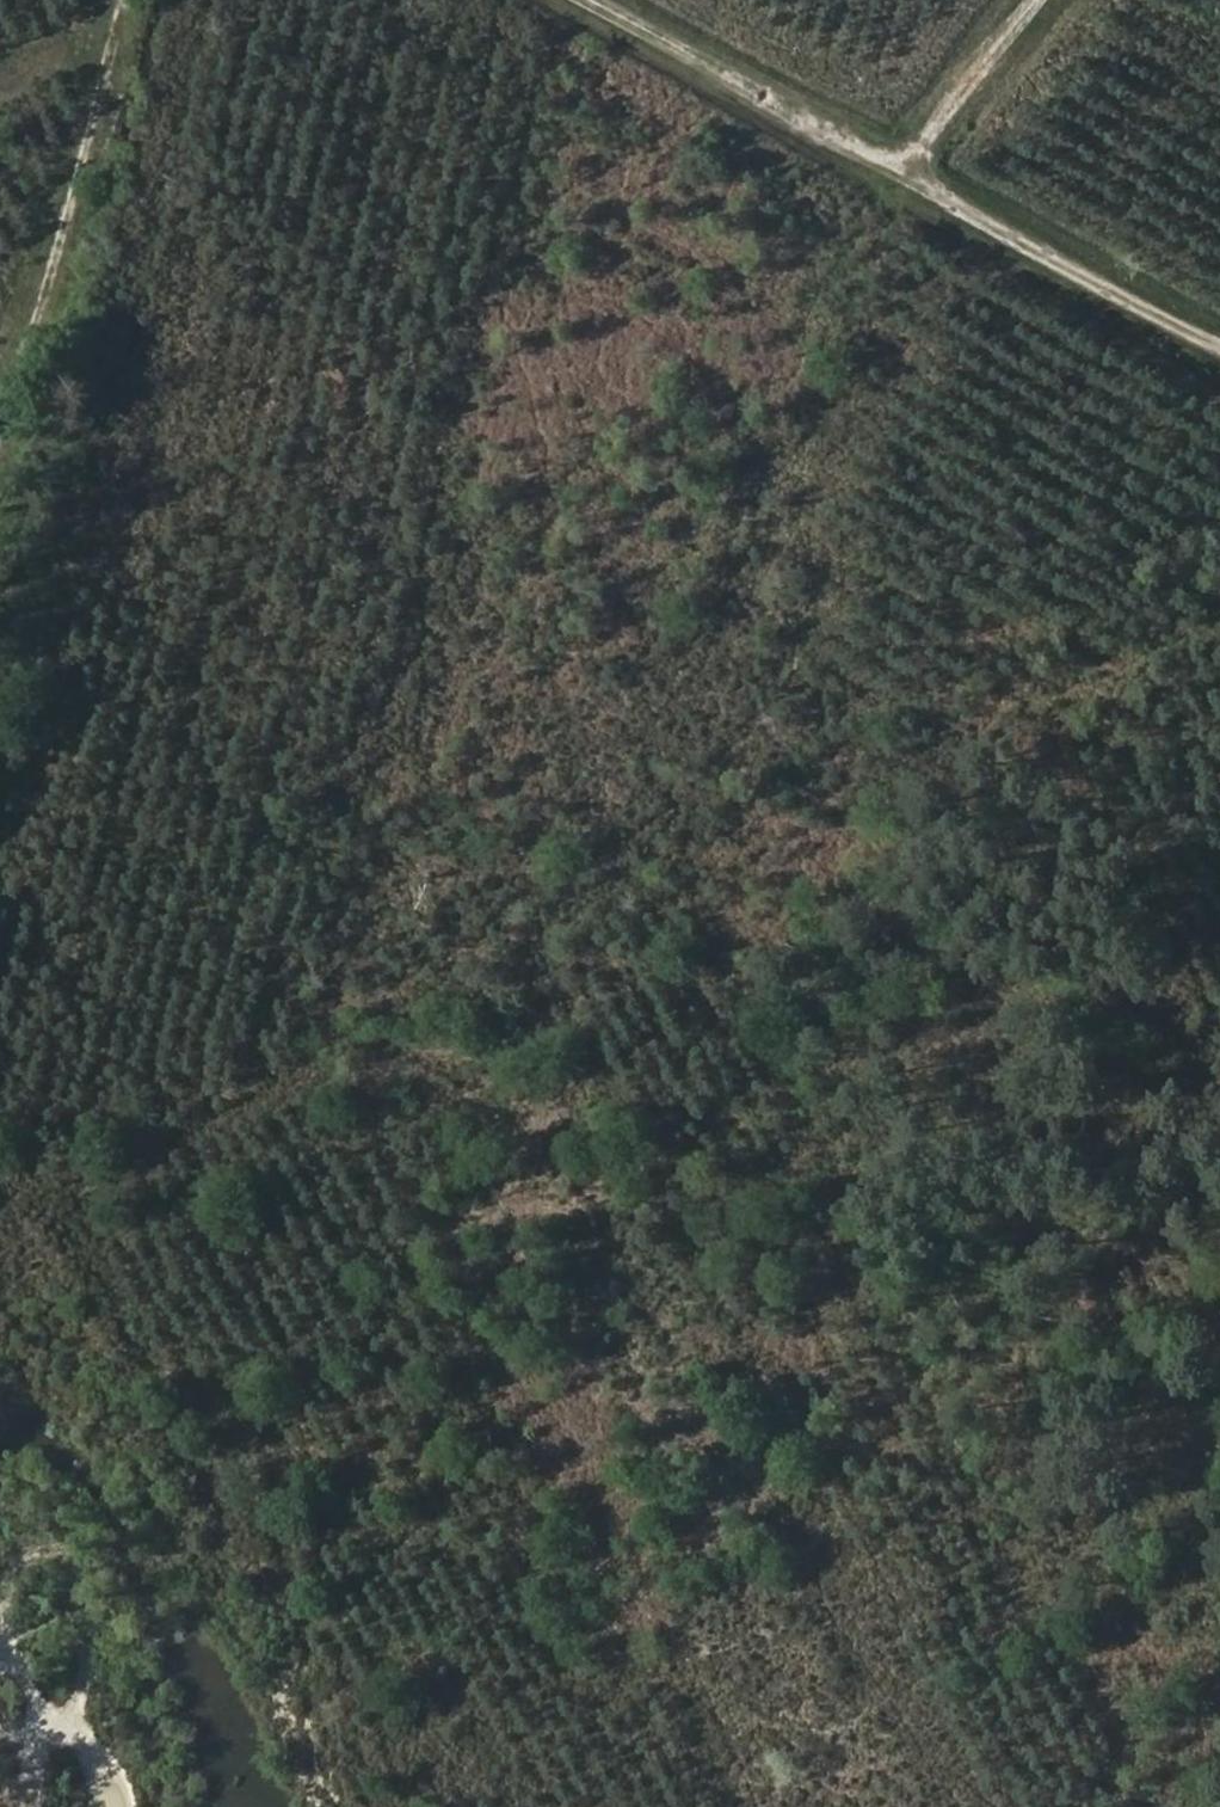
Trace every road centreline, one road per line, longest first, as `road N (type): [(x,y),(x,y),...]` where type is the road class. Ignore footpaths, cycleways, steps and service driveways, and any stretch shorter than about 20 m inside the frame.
road 1 (track): [(578,0),(1219,354)]
road 2 (track): [(890,172),(1035,0)]
road 3 (track): [(0,1655),(49,1806)]

